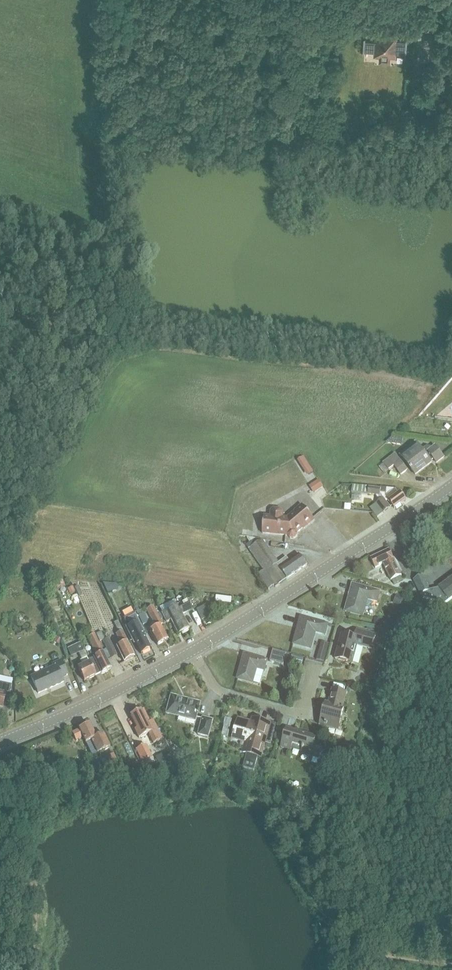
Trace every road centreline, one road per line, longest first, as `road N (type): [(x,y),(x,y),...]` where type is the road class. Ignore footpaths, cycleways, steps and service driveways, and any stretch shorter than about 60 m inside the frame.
road 1 (tertiary): [(195,650),(451,485)]
road 2 (tertiary): [(0,742),(195,650)]
road 3 (residential): [(315,670),(299,713),(224,693),(195,650)]

